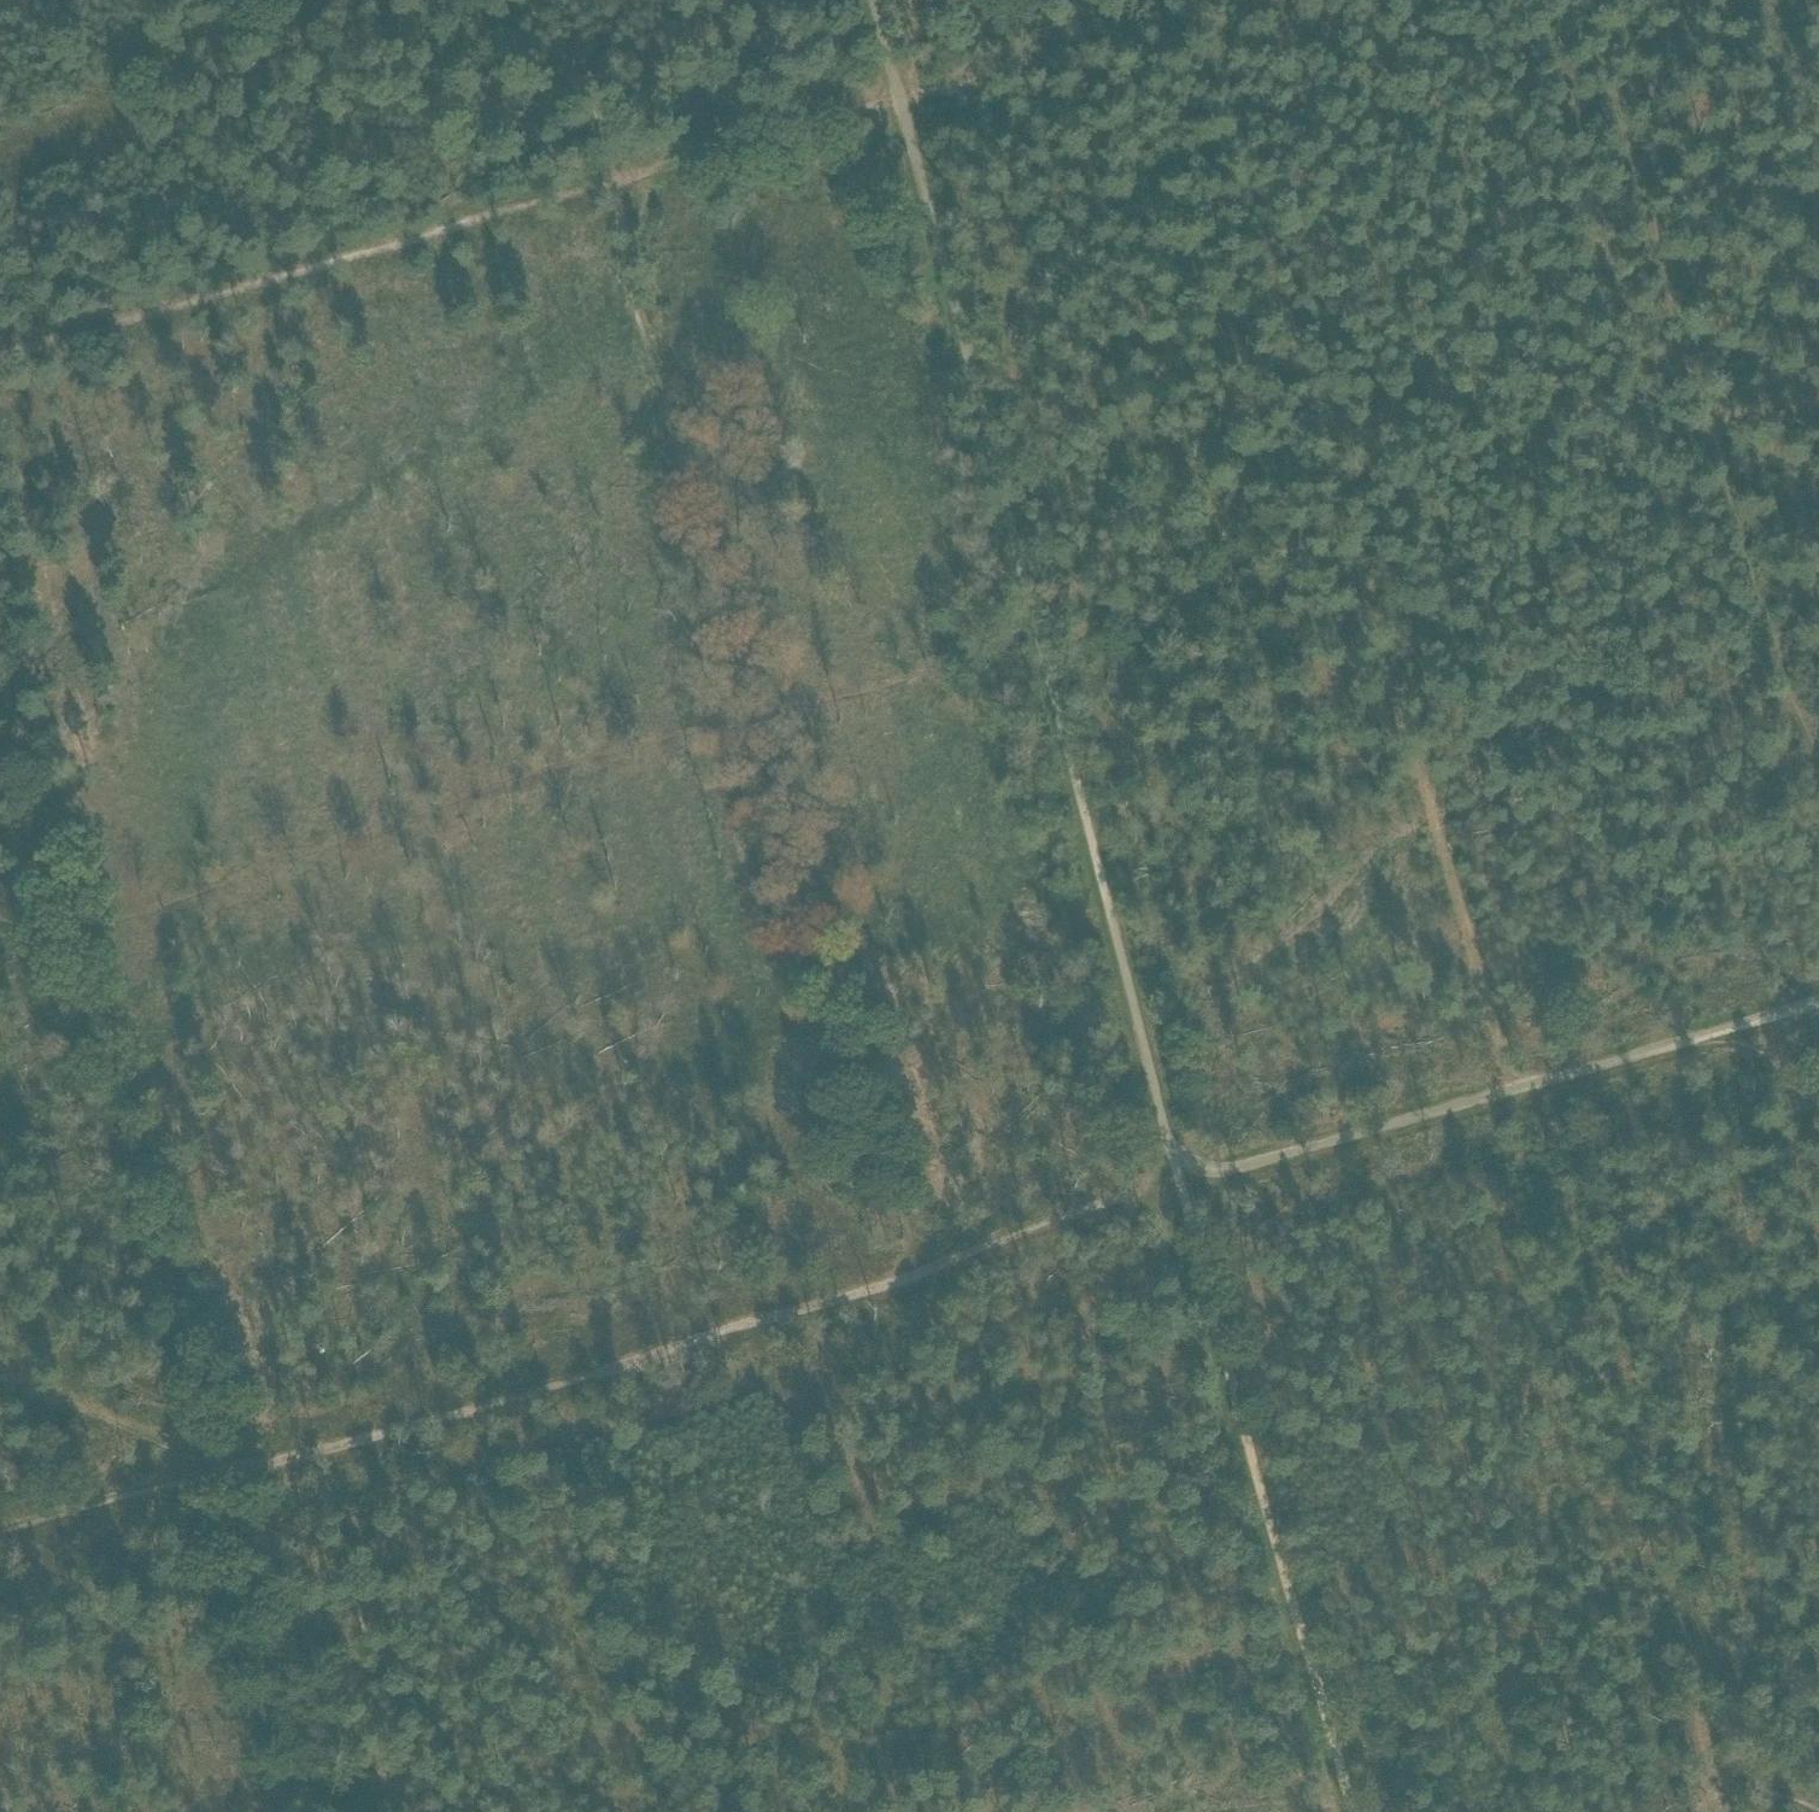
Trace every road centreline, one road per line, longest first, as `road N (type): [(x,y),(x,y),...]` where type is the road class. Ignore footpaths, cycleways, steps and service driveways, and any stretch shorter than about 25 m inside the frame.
road 1 (track): [(1192,1187),(0,1533)]
road 2 (track): [(1192,1187),(885,0)]
road 3 (track): [(1818,1013),(1192,1187)]
road 4 (track): [(1192,1187),(1349,1811)]

